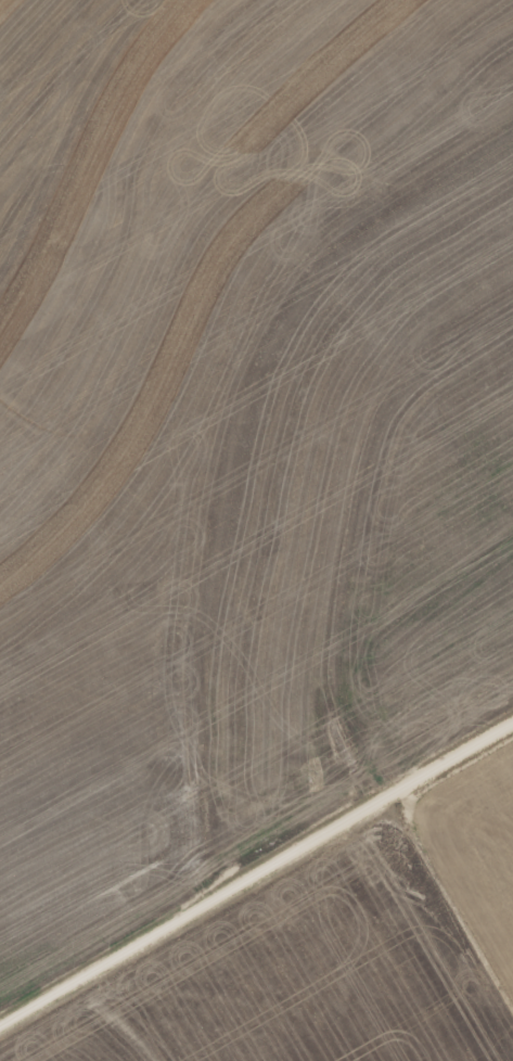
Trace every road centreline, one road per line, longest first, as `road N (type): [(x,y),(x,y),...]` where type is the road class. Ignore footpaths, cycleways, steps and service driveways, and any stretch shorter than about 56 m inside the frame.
road 1 (residential): [(0,1031),(512,728)]

